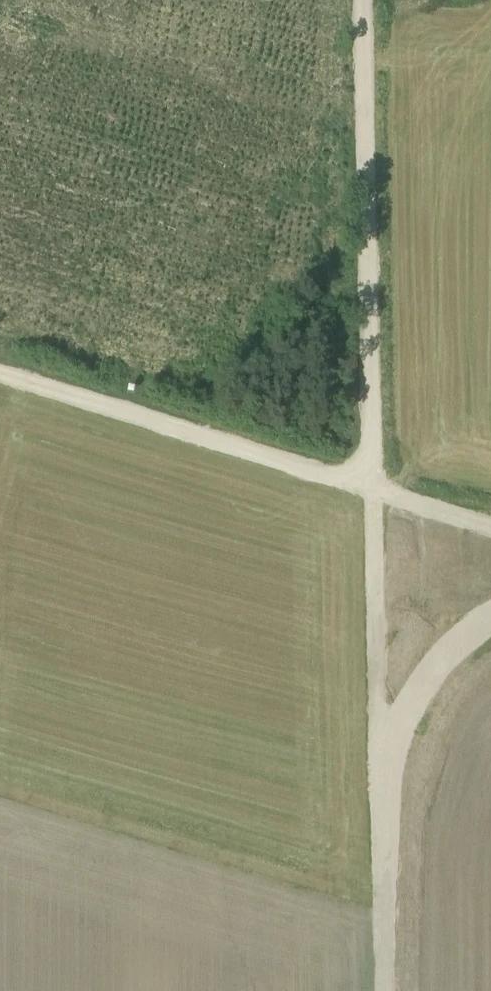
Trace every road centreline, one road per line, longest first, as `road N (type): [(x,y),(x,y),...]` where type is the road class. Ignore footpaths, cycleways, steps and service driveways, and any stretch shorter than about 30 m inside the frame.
road 1 (track): [(363,0),(369,483),(0,376)]

